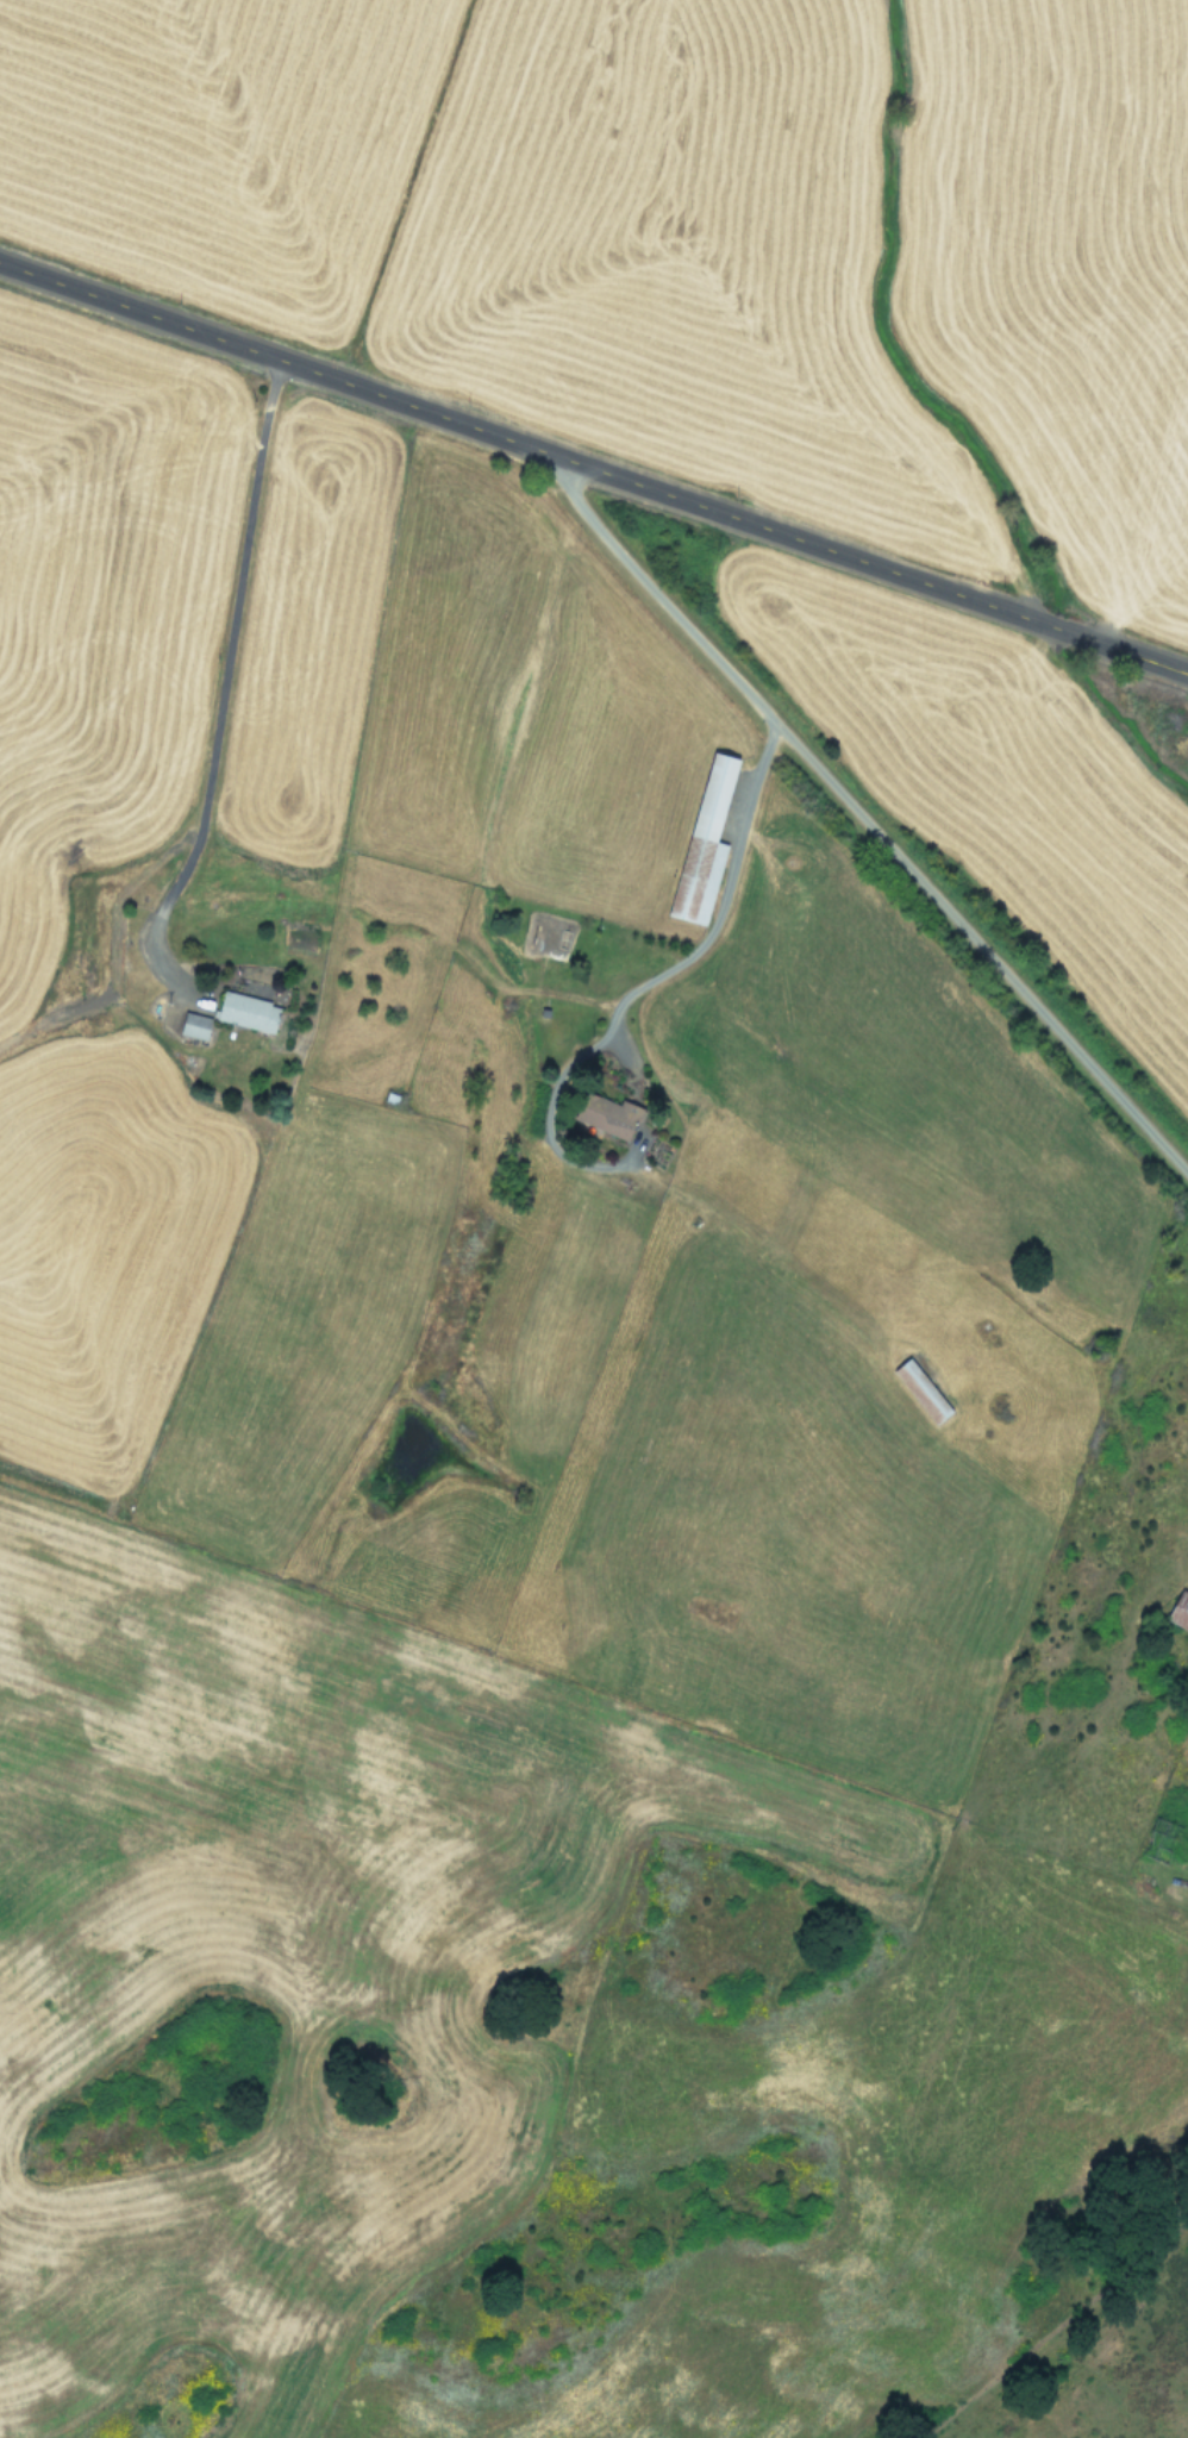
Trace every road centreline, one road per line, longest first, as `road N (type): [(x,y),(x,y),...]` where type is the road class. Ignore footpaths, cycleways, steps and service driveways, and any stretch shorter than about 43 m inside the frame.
road 1 (tertiary): [(1187,672),(0,263)]

